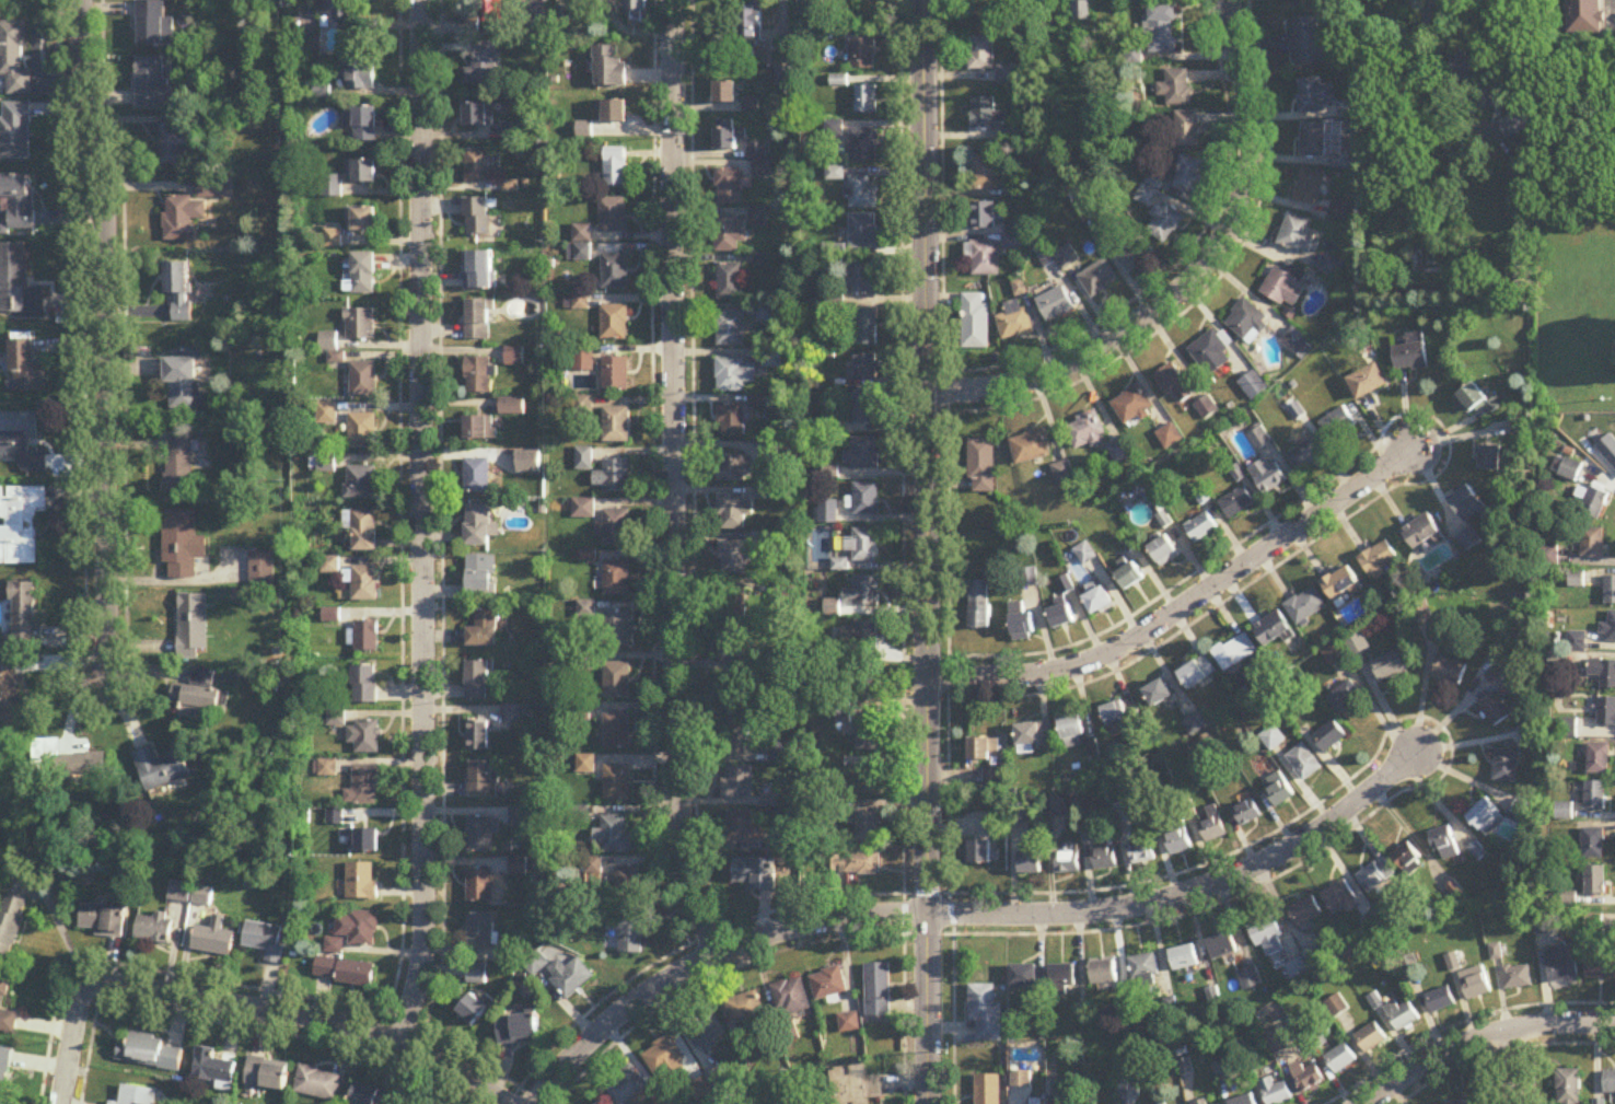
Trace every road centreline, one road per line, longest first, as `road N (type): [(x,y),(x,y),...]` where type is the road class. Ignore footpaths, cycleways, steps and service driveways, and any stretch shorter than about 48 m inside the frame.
road 1 (tertiary): [(926,1103),(922,0)]
road 2 (residential): [(399,1042),(423,971),(427,913),(421,0)]
road 3 (residential): [(538,1103),(613,1021),(732,945),(859,917),(1104,914),(1161,905),(1216,888),(1290,850),(1417,751)]
road 4 (residential): [(732,945),(701,895),(681,782),(670,0)]
road 5 (residential): [(108,684),(104,186),(82,0)]
road 6 (residential): [(927,393),(976,392),(1096,349),(1178,293),(1211,259),(1238,213),(1252,128),(1228,0)]
road 7 (residential): [(926,676),(1038,674),(1109,655),(1415,451)]
road 8 (residential): [(505,1103),(399,1042),(123,986),(86,987)]
road 9 (residential): [(1352,1103),(1476,1045),(1555,1026),(1614,1028)]

